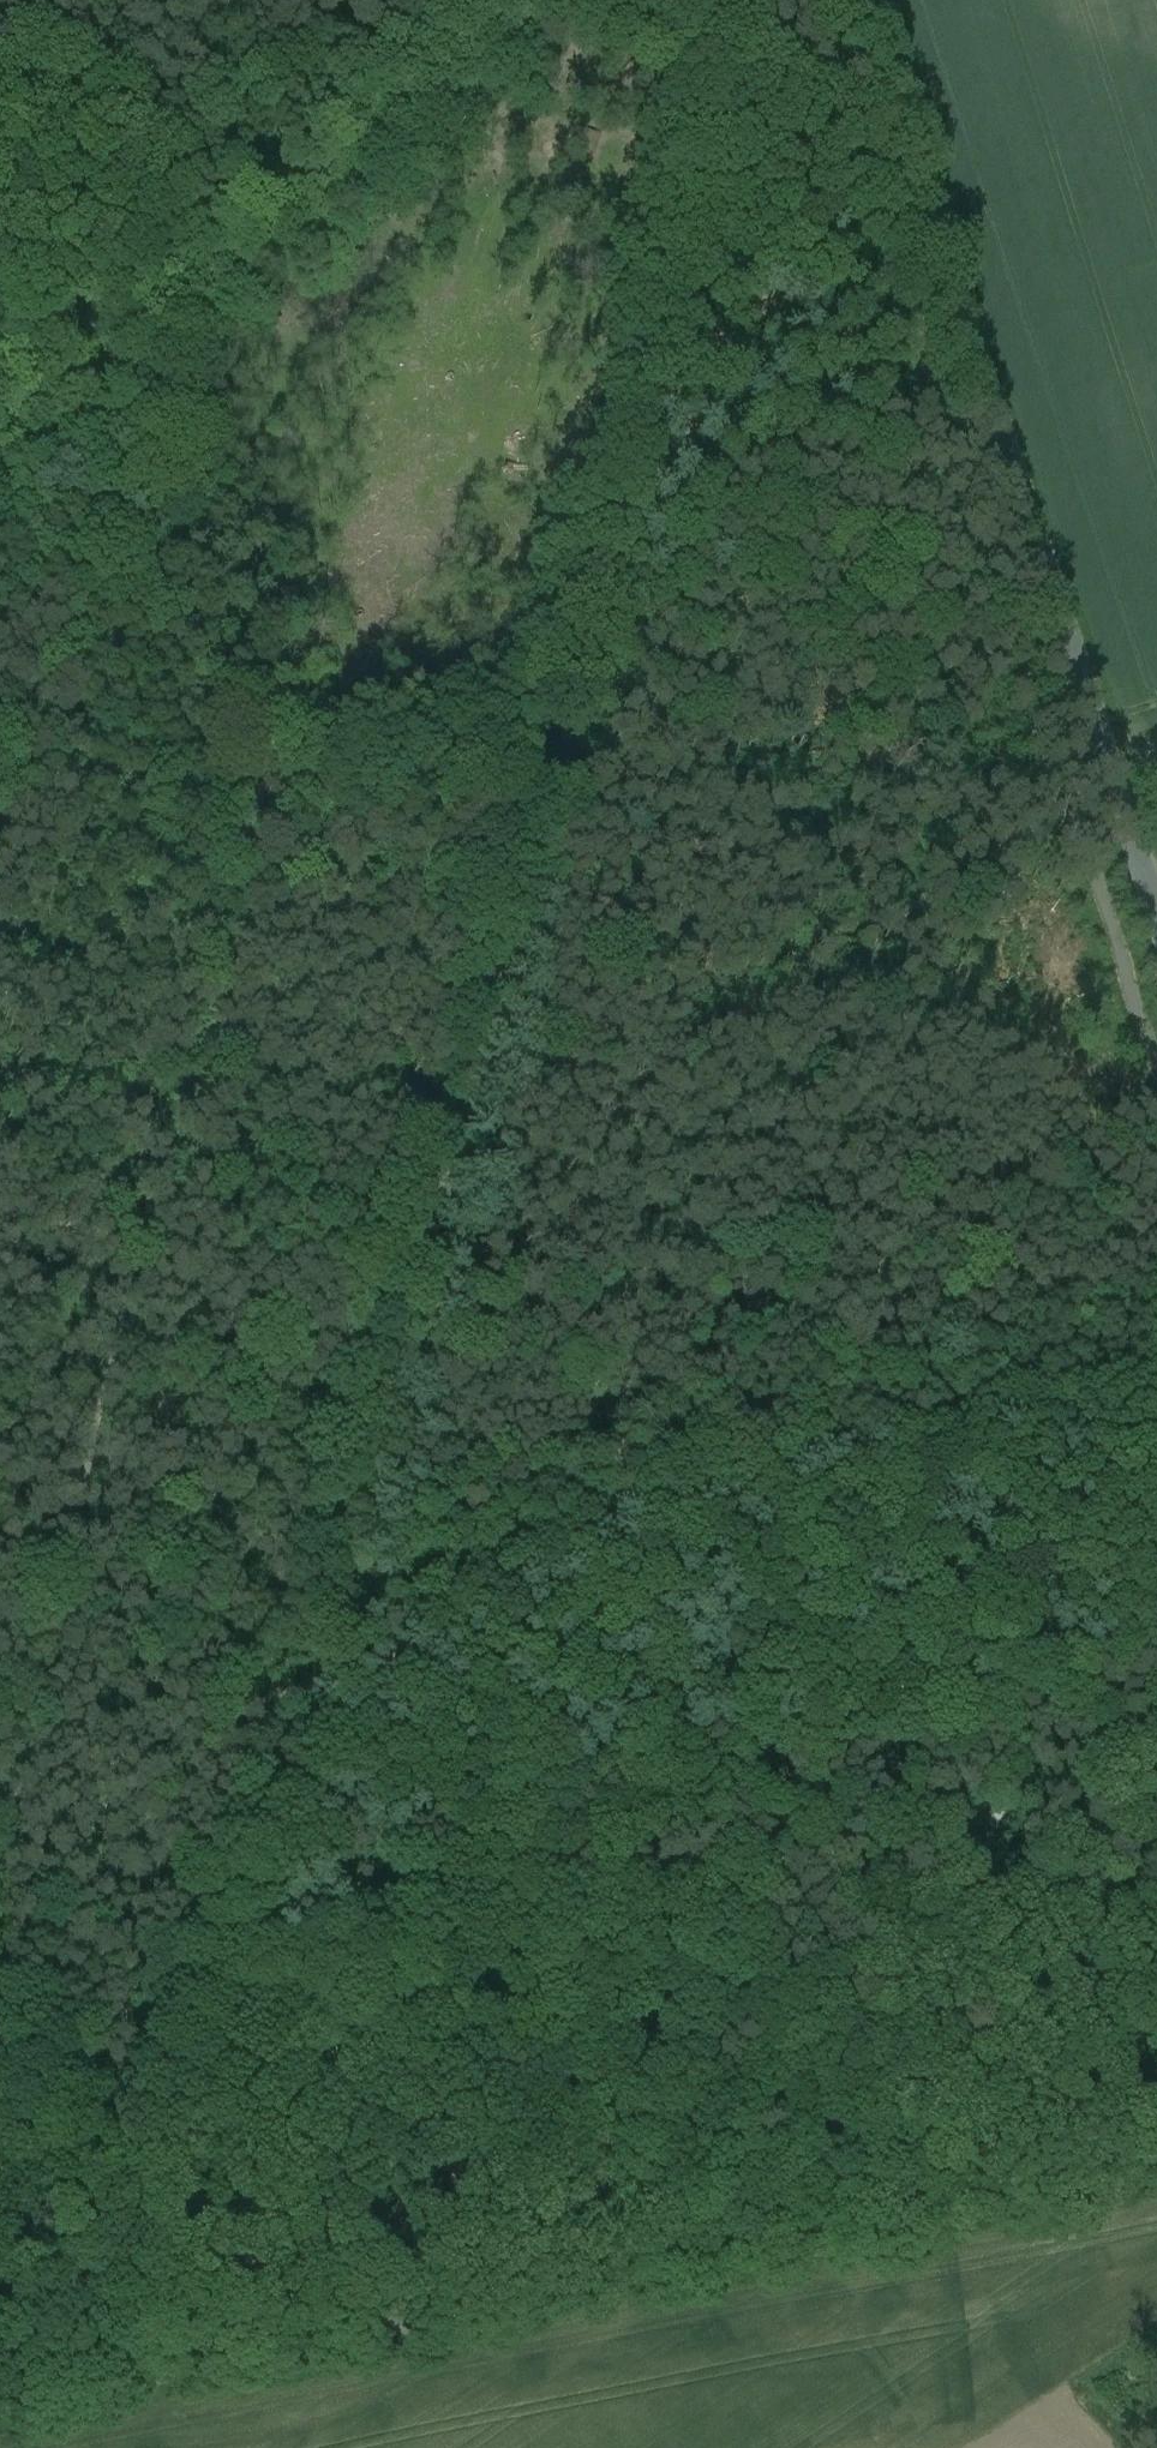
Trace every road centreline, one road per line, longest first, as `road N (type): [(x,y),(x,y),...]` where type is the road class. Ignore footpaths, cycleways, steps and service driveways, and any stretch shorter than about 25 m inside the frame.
road 1 (track): [(239,1966),(408,1305),(568,733)]
road 2 (tertiary): [(1156,2150),(0,2382)]
road 3 (unclassified): [(1156,921),(859,0)]
road 4 (track): [(568,733),(753,0)]
road 5 (unclassified): [(0,420),(533,0)]
road 6 (track): [(139,2354),(239,1966)]

